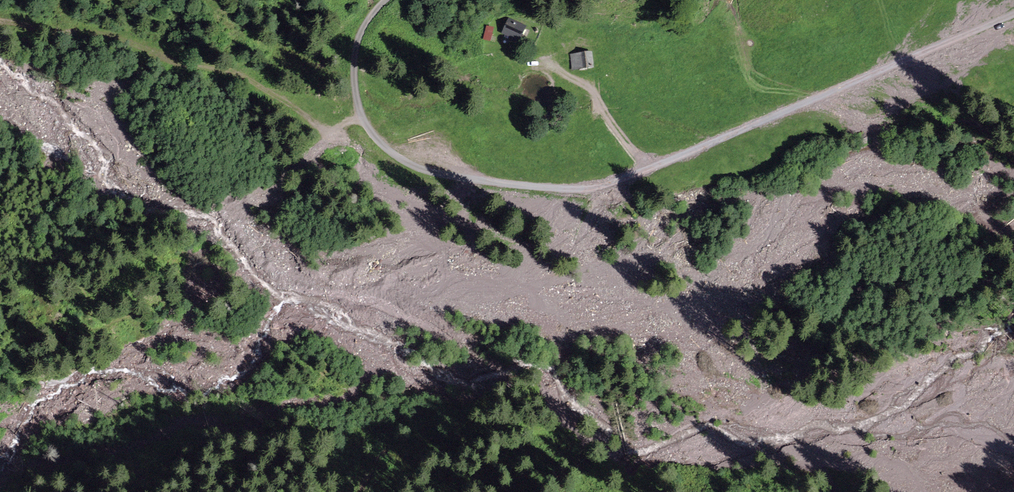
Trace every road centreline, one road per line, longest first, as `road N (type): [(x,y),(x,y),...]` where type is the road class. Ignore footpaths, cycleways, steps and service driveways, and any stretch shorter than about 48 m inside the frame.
road 1 (track): [(363,118),(389,151),(425,171),(595,188),(1013,12)]
road 2 (track): [(825,491),(738,319),(607,185)]
road 3 (track): [(363,118),(323,129),(255,87),(94,34)]
road 4 (track): [(649,168),(593,93),(561,74)]
road 5 (track): [(387,0),(355,54),(363,118)]

